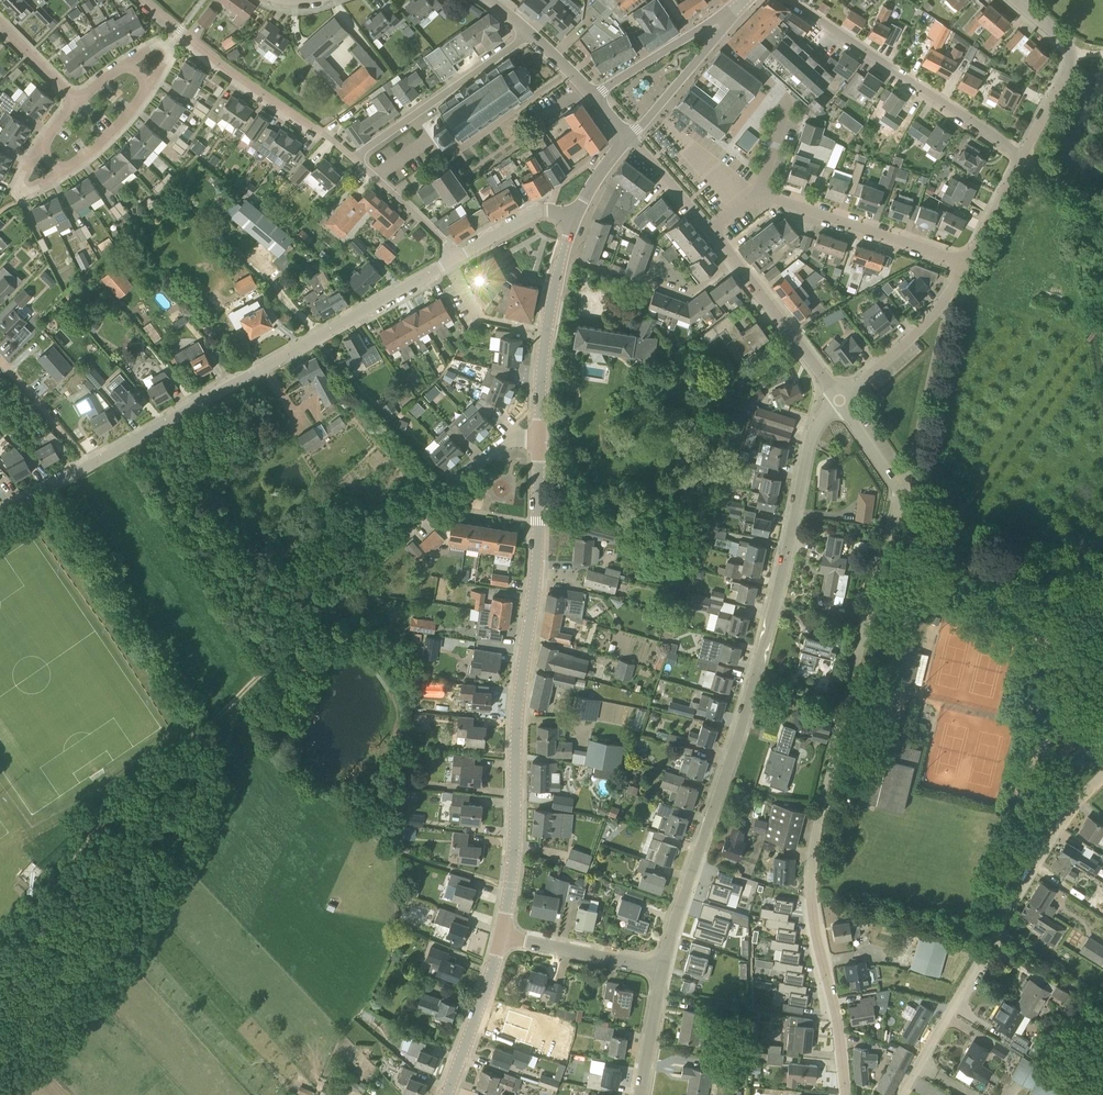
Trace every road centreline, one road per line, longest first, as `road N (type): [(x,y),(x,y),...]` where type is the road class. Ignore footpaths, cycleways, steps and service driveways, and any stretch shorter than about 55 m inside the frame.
road 1 (residential): [(846,1094),(814,906),(815,859),(900,489)]
road 2 (residential): [(661,969),(758,672),(810,442),(841,400)]
road 3 (residential): [(0,513),(449,262)]
road 4 (tertiary): [(503,937),(518,715),(536,586),(541,439)]
road 5 (residential): [(902,1094),(1074,804),(1102,776)]
road 6 (track): [(238,698),(160,760),(53,867),(0,947)]
road 7 (residential): [(1102,695),(972,579),(900,489)]
road 8 (residential): [(787,0),(1024,156)]
road 9 (residential): [(353,158),(144,0)]
road 10 (tertiary): [(541,439),(546,333),(573,219)]
road 11 (residential): [(968,264),(760,195)]
road 12 (residential): [(353,158),(528,32)]
road 13 (residential): [(760,195),(789,100),(716,40)]
road 14 (unclassified): [(1024,156),(1072,57),(1066,41),(1016,0)]
road 15 (residential): [(841,400),(945,310),(968,264)]
road 16 (residential): [(841,400),(733,258)]
road 17 (residential): [(404,537),(503,444),(541,439)]
road 18 (tertiary): [(447,1094),(503,937)]
road 19 (residential): [(661,969),(503,937)]
road 20 (tertiary): [(729,15),(594,97)]
road 21 (residential): [(454,259),(353,158)]
road 22 (residential): [(657,252),(646,282),(682,296),(733,258)]
road 23 (residential): [(454,259),(541,212),(573,219)]
road 24 (tertiary): [(630,138),(716,40)]
road 25 (residential): [(146,95),(55,187)]
road 26 (residential): [(639,1094),(661,969)]
road 27 (track): [(238,698),(328,610)]
road 28 (unclassified): [(712,231),(630,138)]
road 29 (unclassified): [(968,264),(1024,156)]

